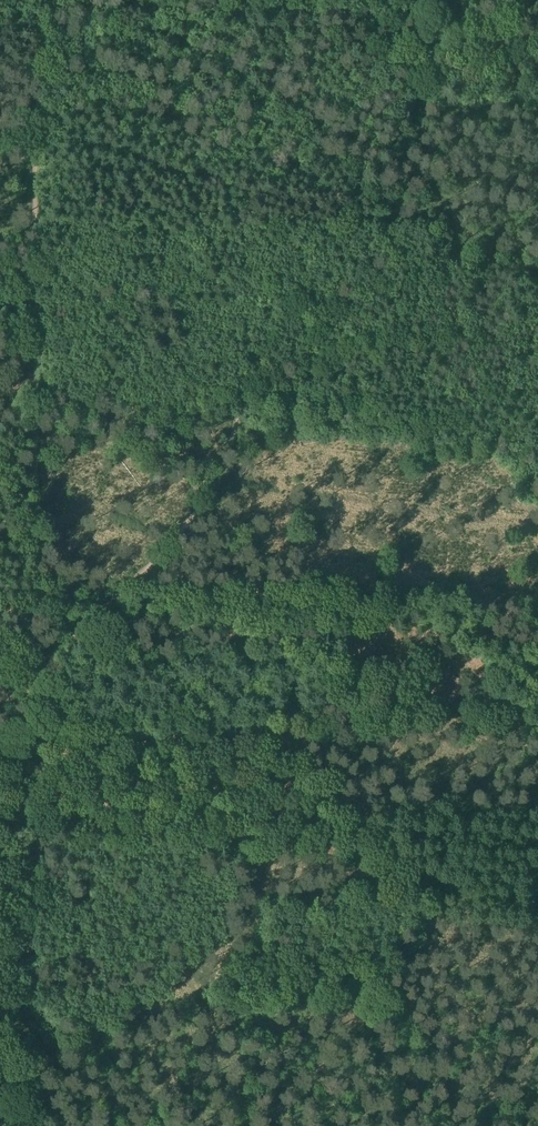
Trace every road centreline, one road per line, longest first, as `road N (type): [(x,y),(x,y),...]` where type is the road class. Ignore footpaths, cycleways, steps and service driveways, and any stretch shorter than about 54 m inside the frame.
road 1 (track): [(35,679),(218,486),(279,293),(382,152),(460,0)]
road 2 (track): [(35,679),(43,0)]
road 3 (track): [(23,1125),(35,679)]

